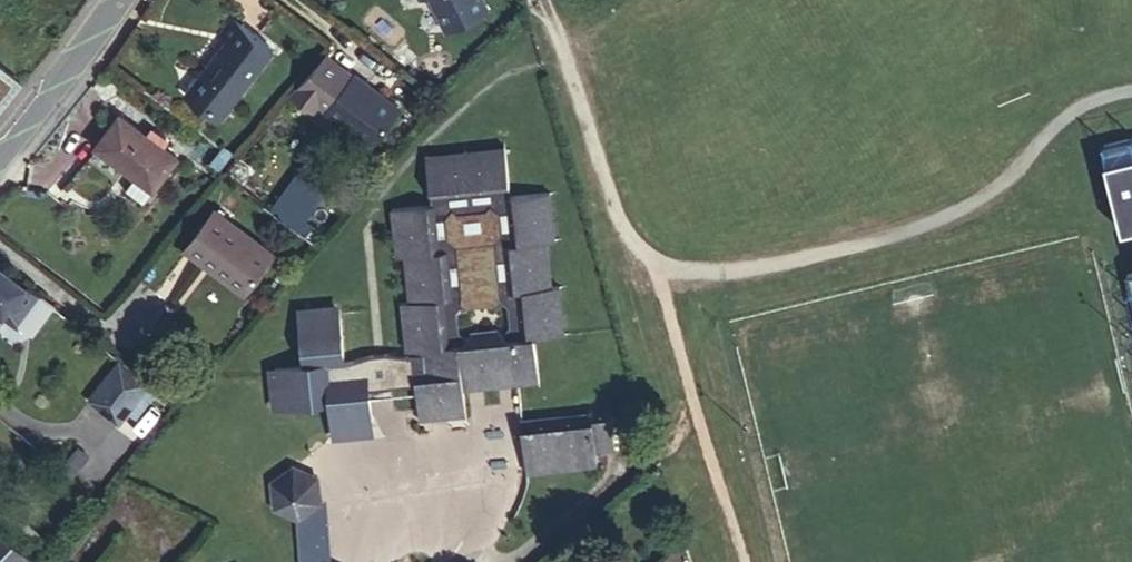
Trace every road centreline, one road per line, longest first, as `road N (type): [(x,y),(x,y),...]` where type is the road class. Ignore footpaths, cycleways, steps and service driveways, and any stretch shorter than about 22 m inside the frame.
road 1 (unclassified): [(113,0),(0,143)]

